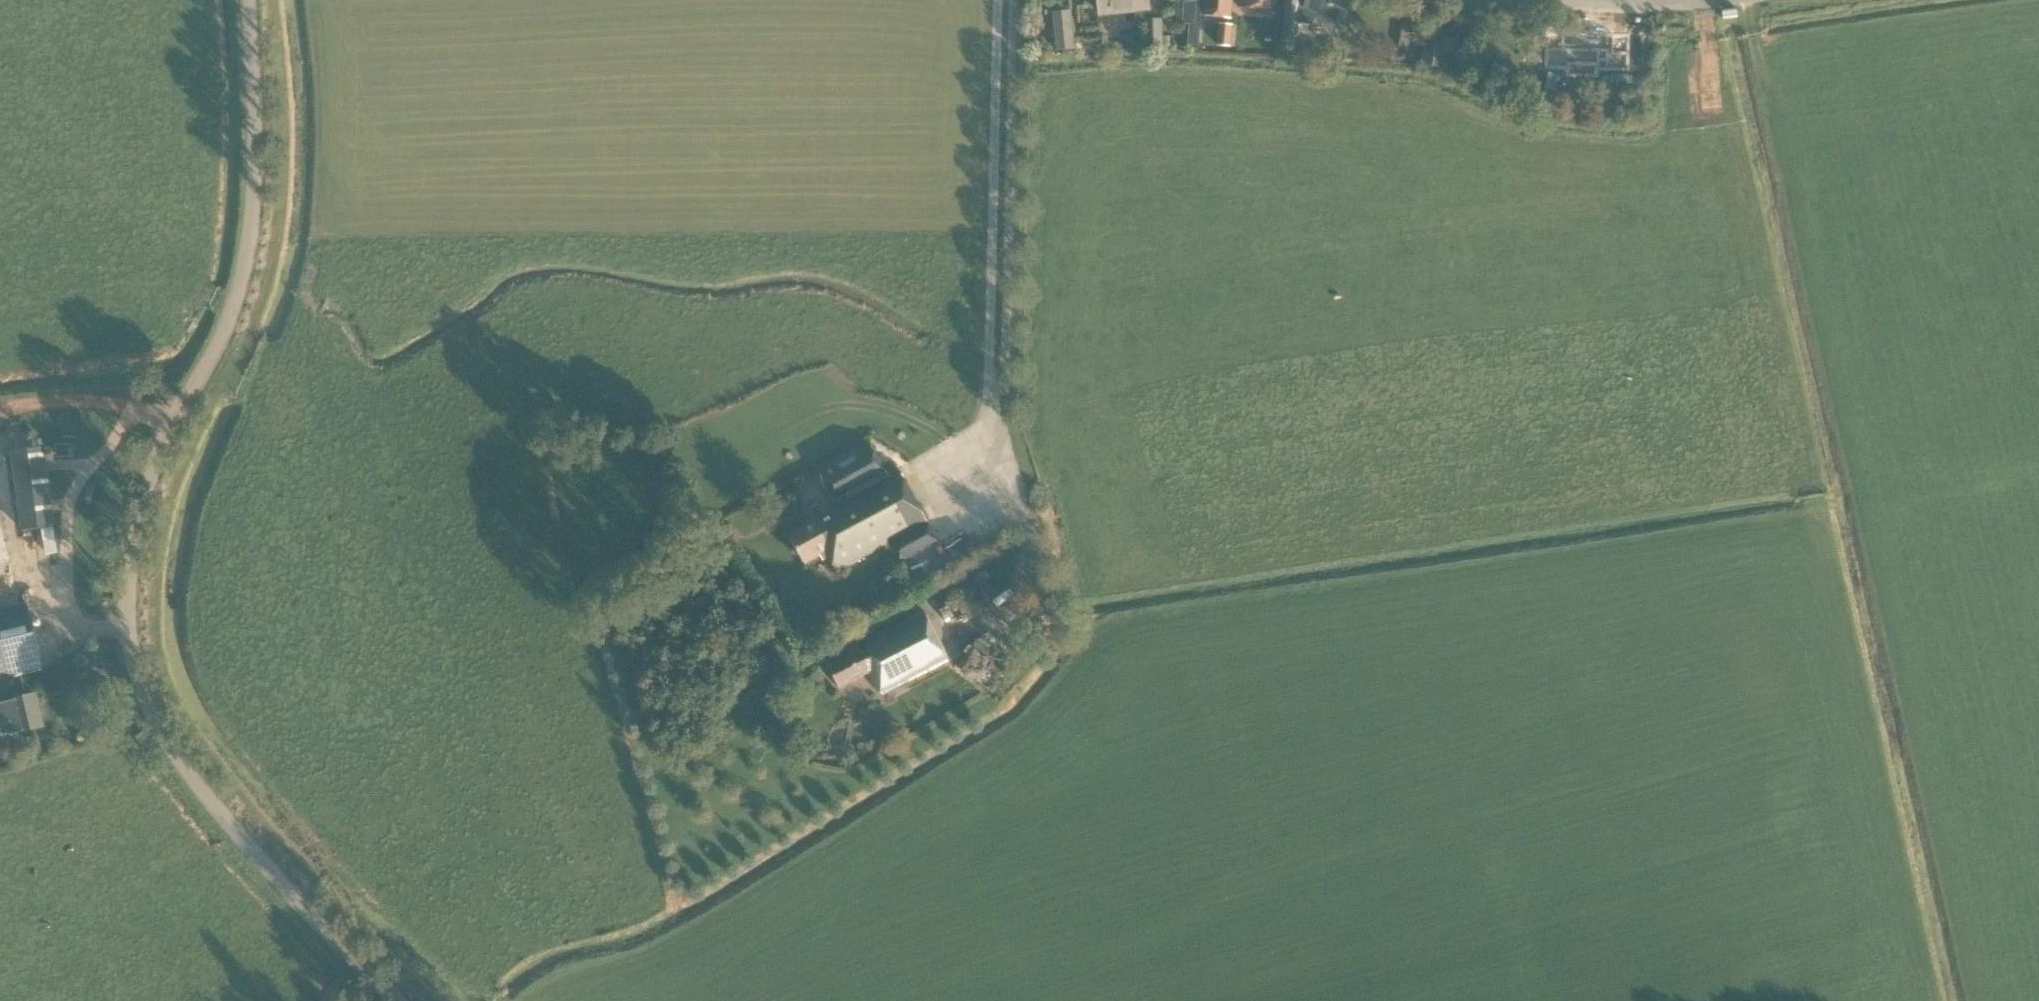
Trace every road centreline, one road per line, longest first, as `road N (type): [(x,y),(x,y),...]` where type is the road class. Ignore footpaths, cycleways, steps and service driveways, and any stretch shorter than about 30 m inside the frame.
road 1 (tertiary): [(399,1000),(282,884),(188,773),(152,711),(130,648),(128,591),(145,491),(227,321),(248,245),(255,146),(247,0)]
road 2 (tertiary): [(1701,0),(1559,0)]

